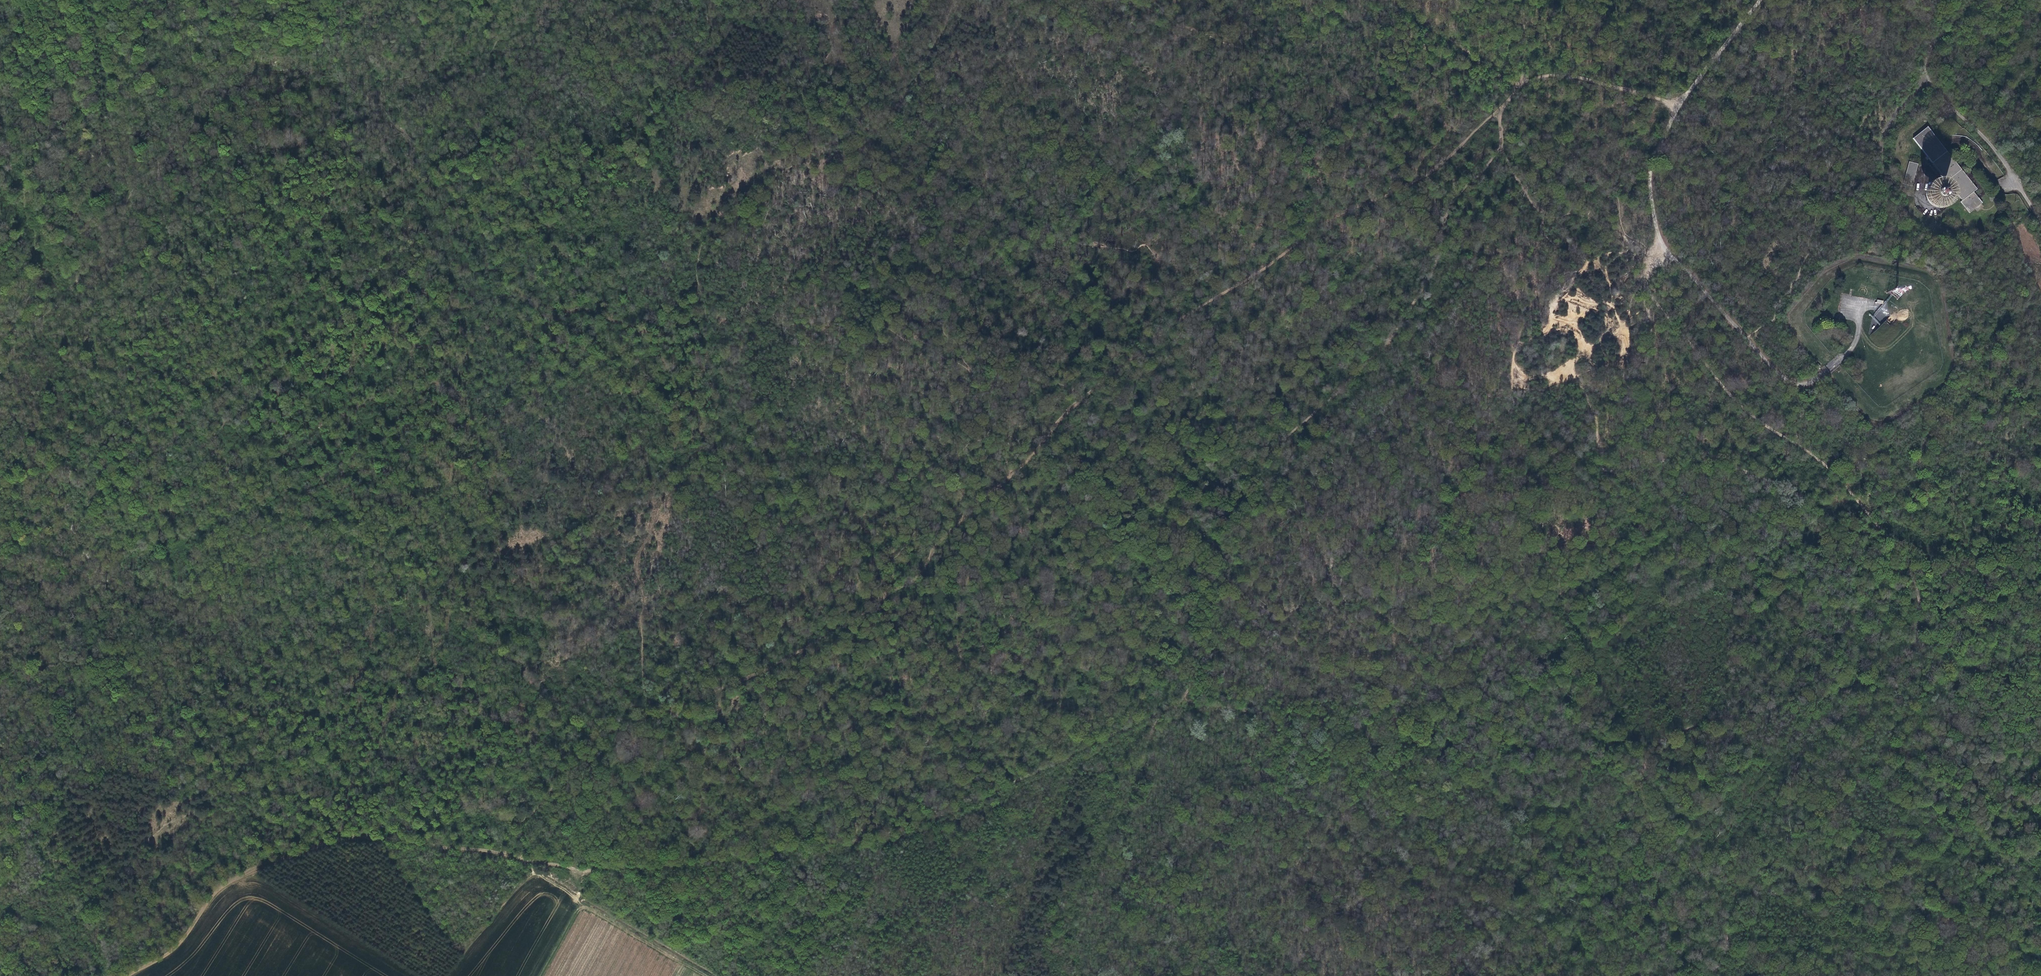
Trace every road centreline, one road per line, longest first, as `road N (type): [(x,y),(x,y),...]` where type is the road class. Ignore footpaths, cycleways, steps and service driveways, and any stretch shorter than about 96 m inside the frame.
road 1 (track): [(120,975),(163,955),(227,884),(305,849),(352,839),(420,841),(587,873)]
road 2 (unclassified): [(1827,369),(1801,381),(1783,376),(1665,247),(1657,211),(1676,101),(1758,0)]
road 3 (track): [(0,883),(92,877),(210,806)]
road 4 (unclassified): [(1923,81),(1952,102),(2014,183)]

